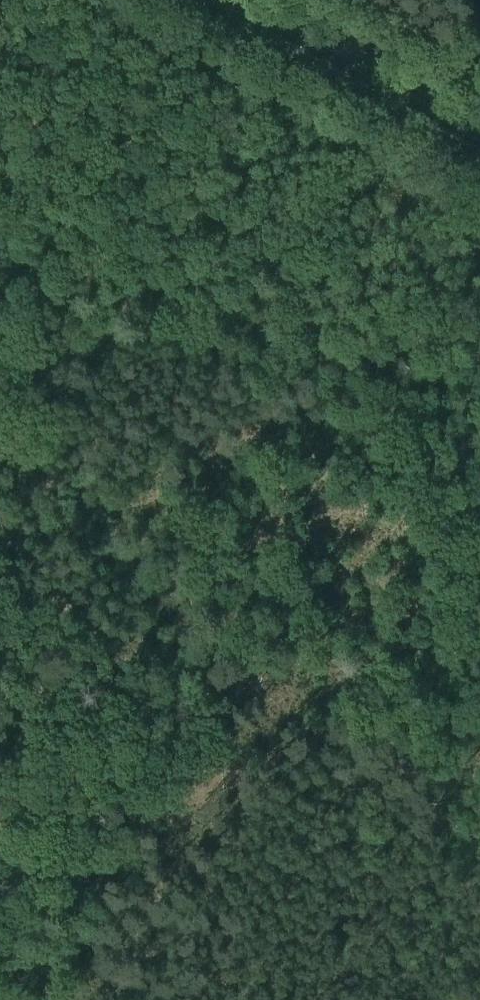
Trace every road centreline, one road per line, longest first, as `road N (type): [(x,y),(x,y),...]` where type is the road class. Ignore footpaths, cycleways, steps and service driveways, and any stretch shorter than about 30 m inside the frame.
road 1 (primary): [(479,142),(223,0)]

